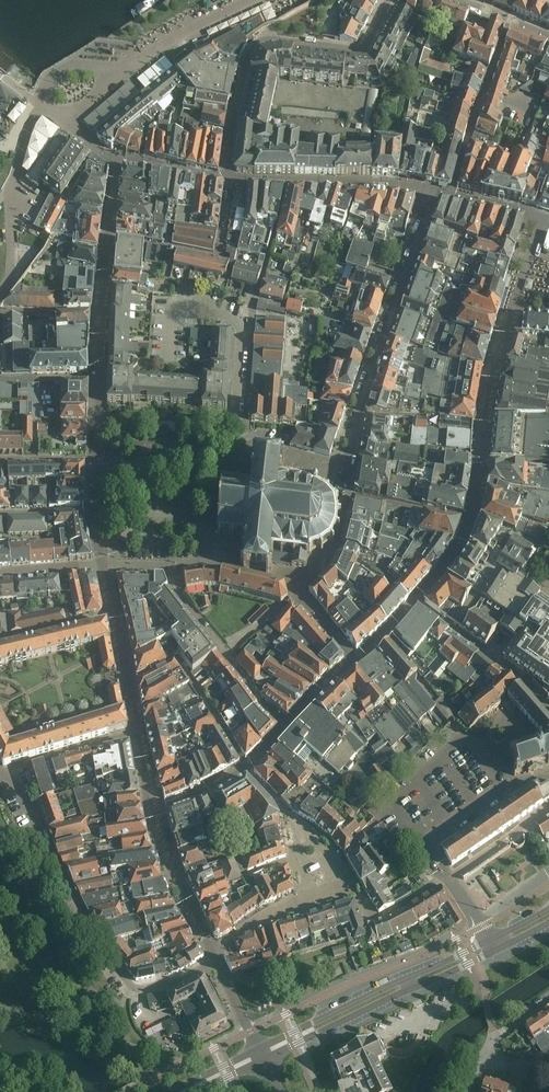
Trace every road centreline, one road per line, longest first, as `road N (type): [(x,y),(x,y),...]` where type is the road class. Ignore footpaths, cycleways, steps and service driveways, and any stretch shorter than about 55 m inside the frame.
road 1 (residential): [(247,449),(269,440),(317,469),(350,456),(359,408),(436,192)]
road 2 (residential): [(387,0),(362,49),(250,45),(227,177)]
road 3 (residential): [(3,776),(134,987)]
road 4 (residential): [(356,660),(294,581),(217,565),(158,565)]
road 5 (residential): [(210,950),(165,854),(137,734)]
road 6 (residential): [(436,192),(227,177)]
road 7 (residential): [(287,728),(252,694),(158,565)]
road 8 (residential): [(452,194),(510,20)]
road 9 (tertiary): [(409,979),(262,1054)]
road 10 (tertiary): [(262,1054),(413,989)]
road 11 (residential): [(115,158),(100,311)]
road 12 (residential): [(98,447),(189,448),(224,457),(247,449)]
road 13 (residential): [(312,897),(286,815),(332,860)]
road 14 (residential): [(3,776),(137,734)]
road 15 (residential): [(450,876),(369,920),(346,882)]
road 16 (residential): [(100,311),(98,447)]
road 17 (residential): [(548,707),(445,623)]
road 18 (residential): [(245,770),(176,660)]
road 19 (residential): [(244,323),(182,307),(173,314),(168,368)]
road 20 (residential): [(247,449),(236,420),(244,323)]
road 21 (residential): [(137,734),(114,613)]

